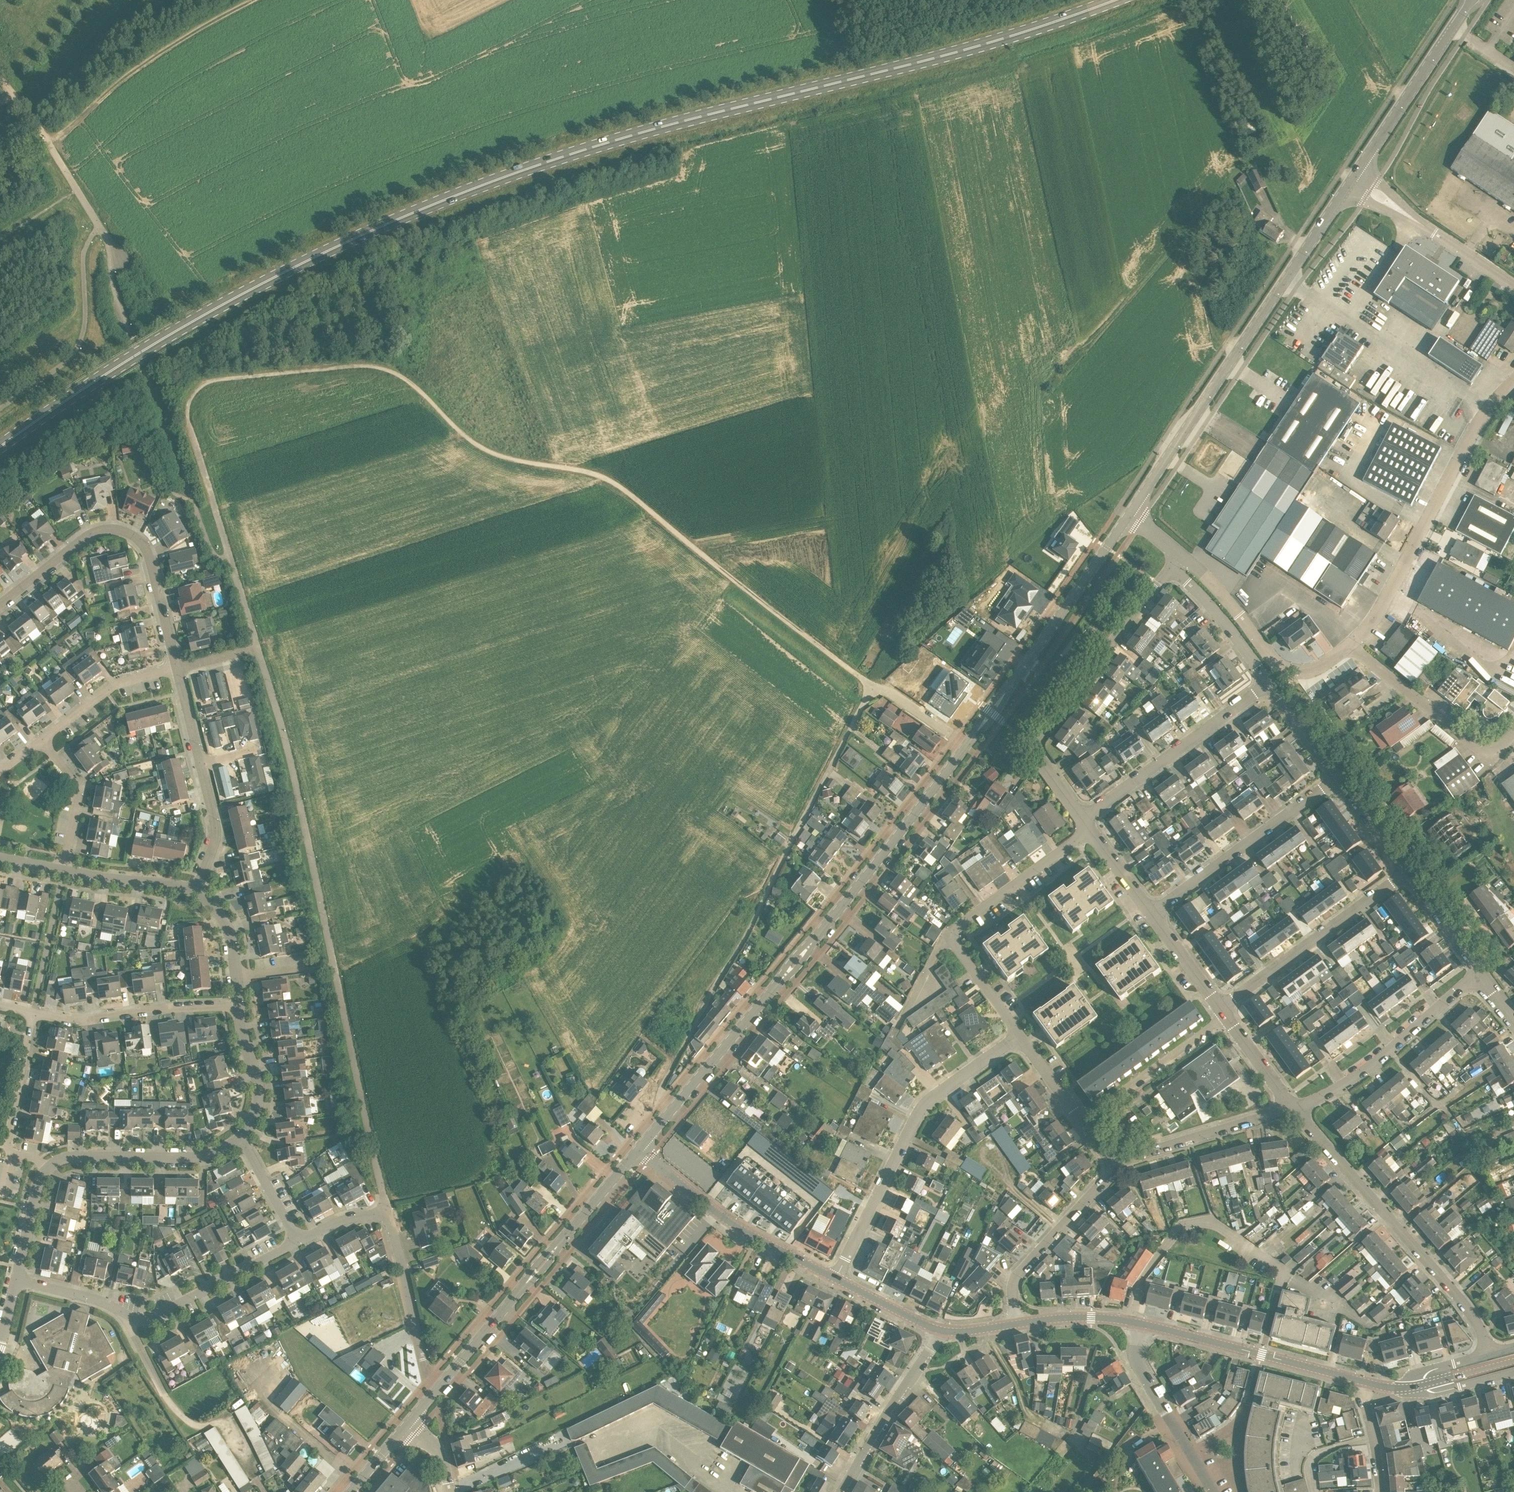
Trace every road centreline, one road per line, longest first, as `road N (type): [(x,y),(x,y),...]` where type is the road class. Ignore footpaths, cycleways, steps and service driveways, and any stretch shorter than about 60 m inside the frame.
road 1 (primary): [(0,447),(235,296),(404,213),(589,149),(982,51),(1127,0)]
road 2 (track): [(956,738),(871,686),(614,483),(487,450),(390,371),(336,363),(211,379),(193,390)]
road 3 (tertiary): [(673,1111),(981,727)]
road 4 (unclassified): [(871,686),(661,1089),(673,1111)]
road 5 (tertiary): [(1129,515),(1353,180)]
road 6 (unclassified): [(335,966),(290,752),(258,648)]
road 7 (residential): [(1088,826),(1035,754),(1036,731),(1173,569)]
road 8 (residential): [(1491,1355),(1453,1289),(1295,1108)]
road 9 (unclassified): [(1513,384),(1488,410),(1374,617),(1347,647)]
road 10 (residential): [(836,1279),(921,1110),(1020,1037)]
road 11 (tertiary): [(443,1384),(639,1150)]
road 12 (residential): [(0,604),(85,535),(112,526),(146,548),(177,670)]
road 13 (residential): [(1020,1037),(965,961),(959,926),(1088,826)]
road 14 (unclassified): [(389,1214),(335,966)]
road 15 (track): [(254,0),(141,70),(51,146)]
road 16 (unclassified): [(1367,1383),(1138,1324)]
road 17 (residential): [(836,1279),(730,1222),(639,1150)]
road 18 (residential): [(1088,826),(1127,788),(1271,687)]
road 19 (residential): [(1295,1108),(1372,1067),(1479,972)]
road 20 (residential): [(1220,1009),(1406,877)]
road 21 (residential): [(196,891),(214,819),(177,670)]
road 22 (residential): [(1152,915),(1335,783)]
road 23 (unclassified): [(111,271),(107,239),(0,79)]
road 24 (tertiary): [(1001,698),(1129,515)]
road 25 (unclassified): [(1347,647),(1309,670),(1279,668),(1184,556)]
road 26 (tertiary): [(1353,180),(1471,0)]
road 27 (residential): [(32,1013),(80,1019),(239,1005)]
road 28 (unclassified): [(1347,647),(1479,749),(1513,730)]
road 29 (residential): [(44,1168),(211,1156),(240,1139)]
road 30 (residential): [(1016,1324),(1015,1277),(1116,1168)]
road 31 (unclassified): [(1513,286),(1353,180)]
road 32 (residential): [(1116,1168),(1295,1108)]
road 33 (residential): [(1214,1491),(1137,1363),(1138,1324)]
road 34 (residential): [(841,1491),(940,1331)]
road 35 (residential): [(131,1317),(155,1317),(297,1241)]
road 36 (unclassified): [(231,560),(187,419),(193,390)]
road 37 (residential): [(1225,1016),(1083,1121)]
road 38 (unclassified): [(432,1375),(389,1214)]
road 39 (residential): [(39,742),(116,688),(177,670)]
road 40 (residential): [(1271,687),(1173,569)]
road 41 (residential): [(63,870),(75,783),(39,742)]
road 42 (residential): [(32,1013),(7,1152)]
road 43 (residential): [(240,1139),(256,1093),(239,1005)]
road 44 (residential): [(196,891),(63,870)]
road 45 (residential): [(15,1282),(91,1297),(131,1317)]
road 46 (unclassified): [(1016,1324),(1138,1324)]
road 47 (residential): [(1479,972),(1406,877)]

